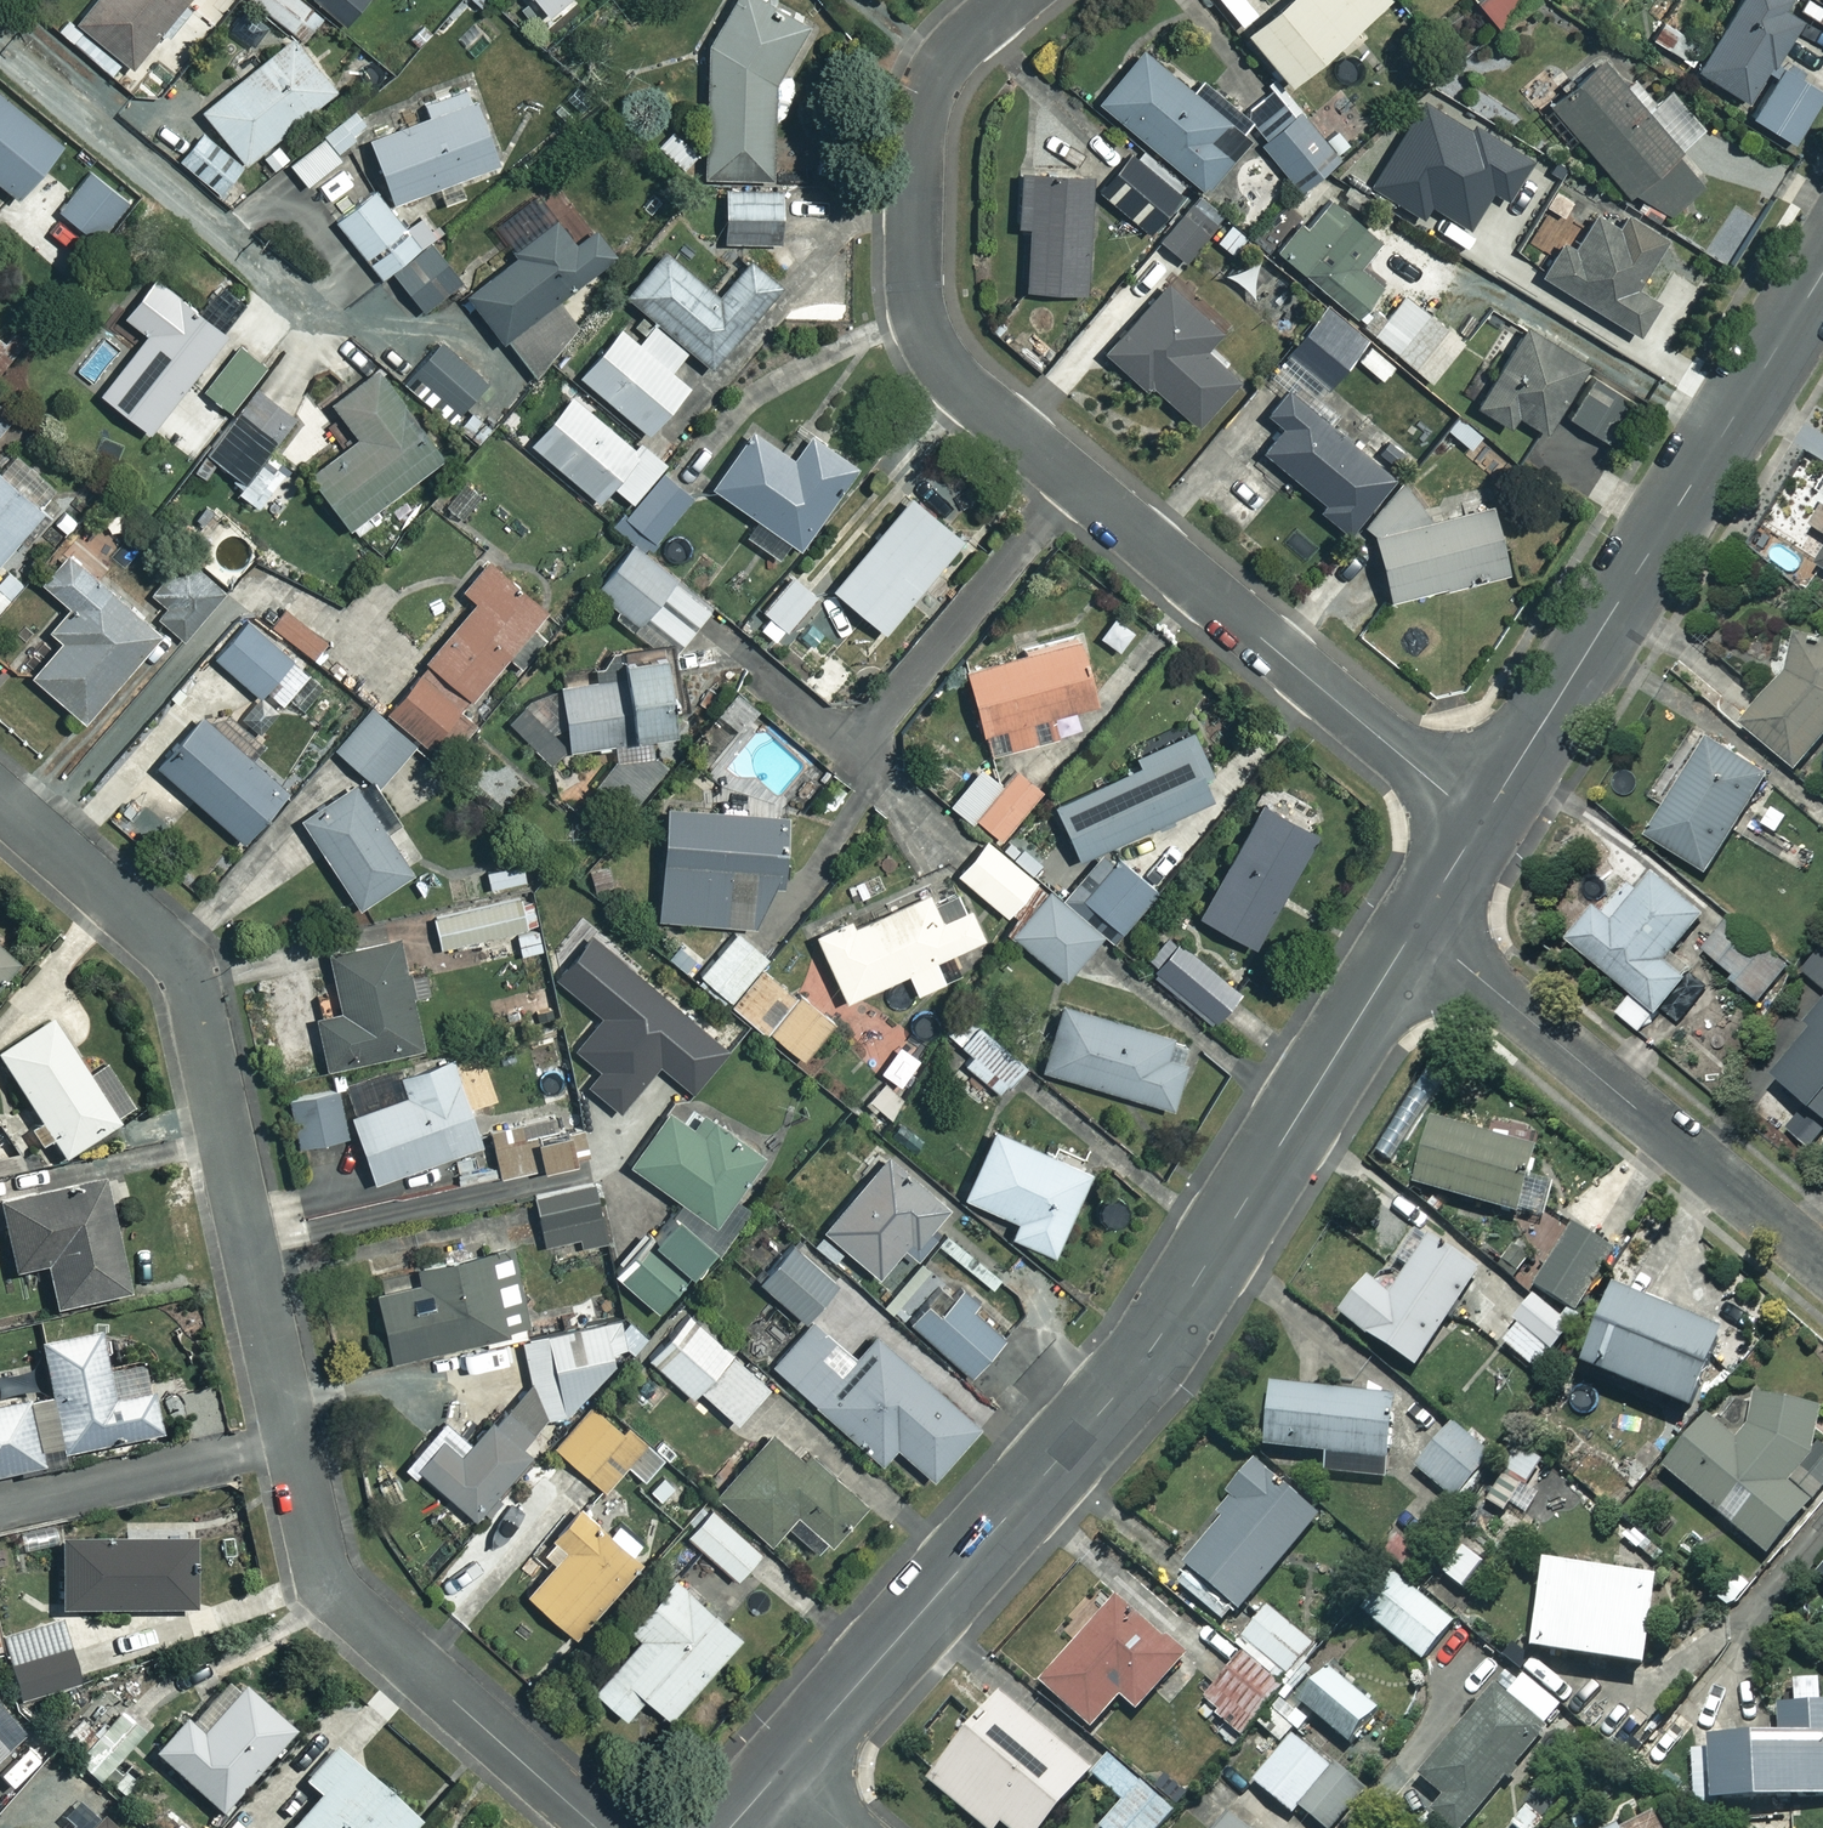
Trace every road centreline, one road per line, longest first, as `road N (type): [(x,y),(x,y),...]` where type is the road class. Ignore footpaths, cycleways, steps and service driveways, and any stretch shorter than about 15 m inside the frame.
road 1 (residential): [(596,1827),(347,1608),(319,1568),(189,976),(164,940),(0,799)]
road 2 (residential): [(1008,0),(956,46),(924,107),(912,285),(931,349),(981,407),(1481,822)]
road 3 (residential): [(780,1770),(1155,1342),(1416,924)]
road 4 (residential): [(1481,822),(1822,274)]
road 5 (residential): [(1416,924),(1822,1263)]
road 6 (residential): [(1416,924),(1481,822)]

